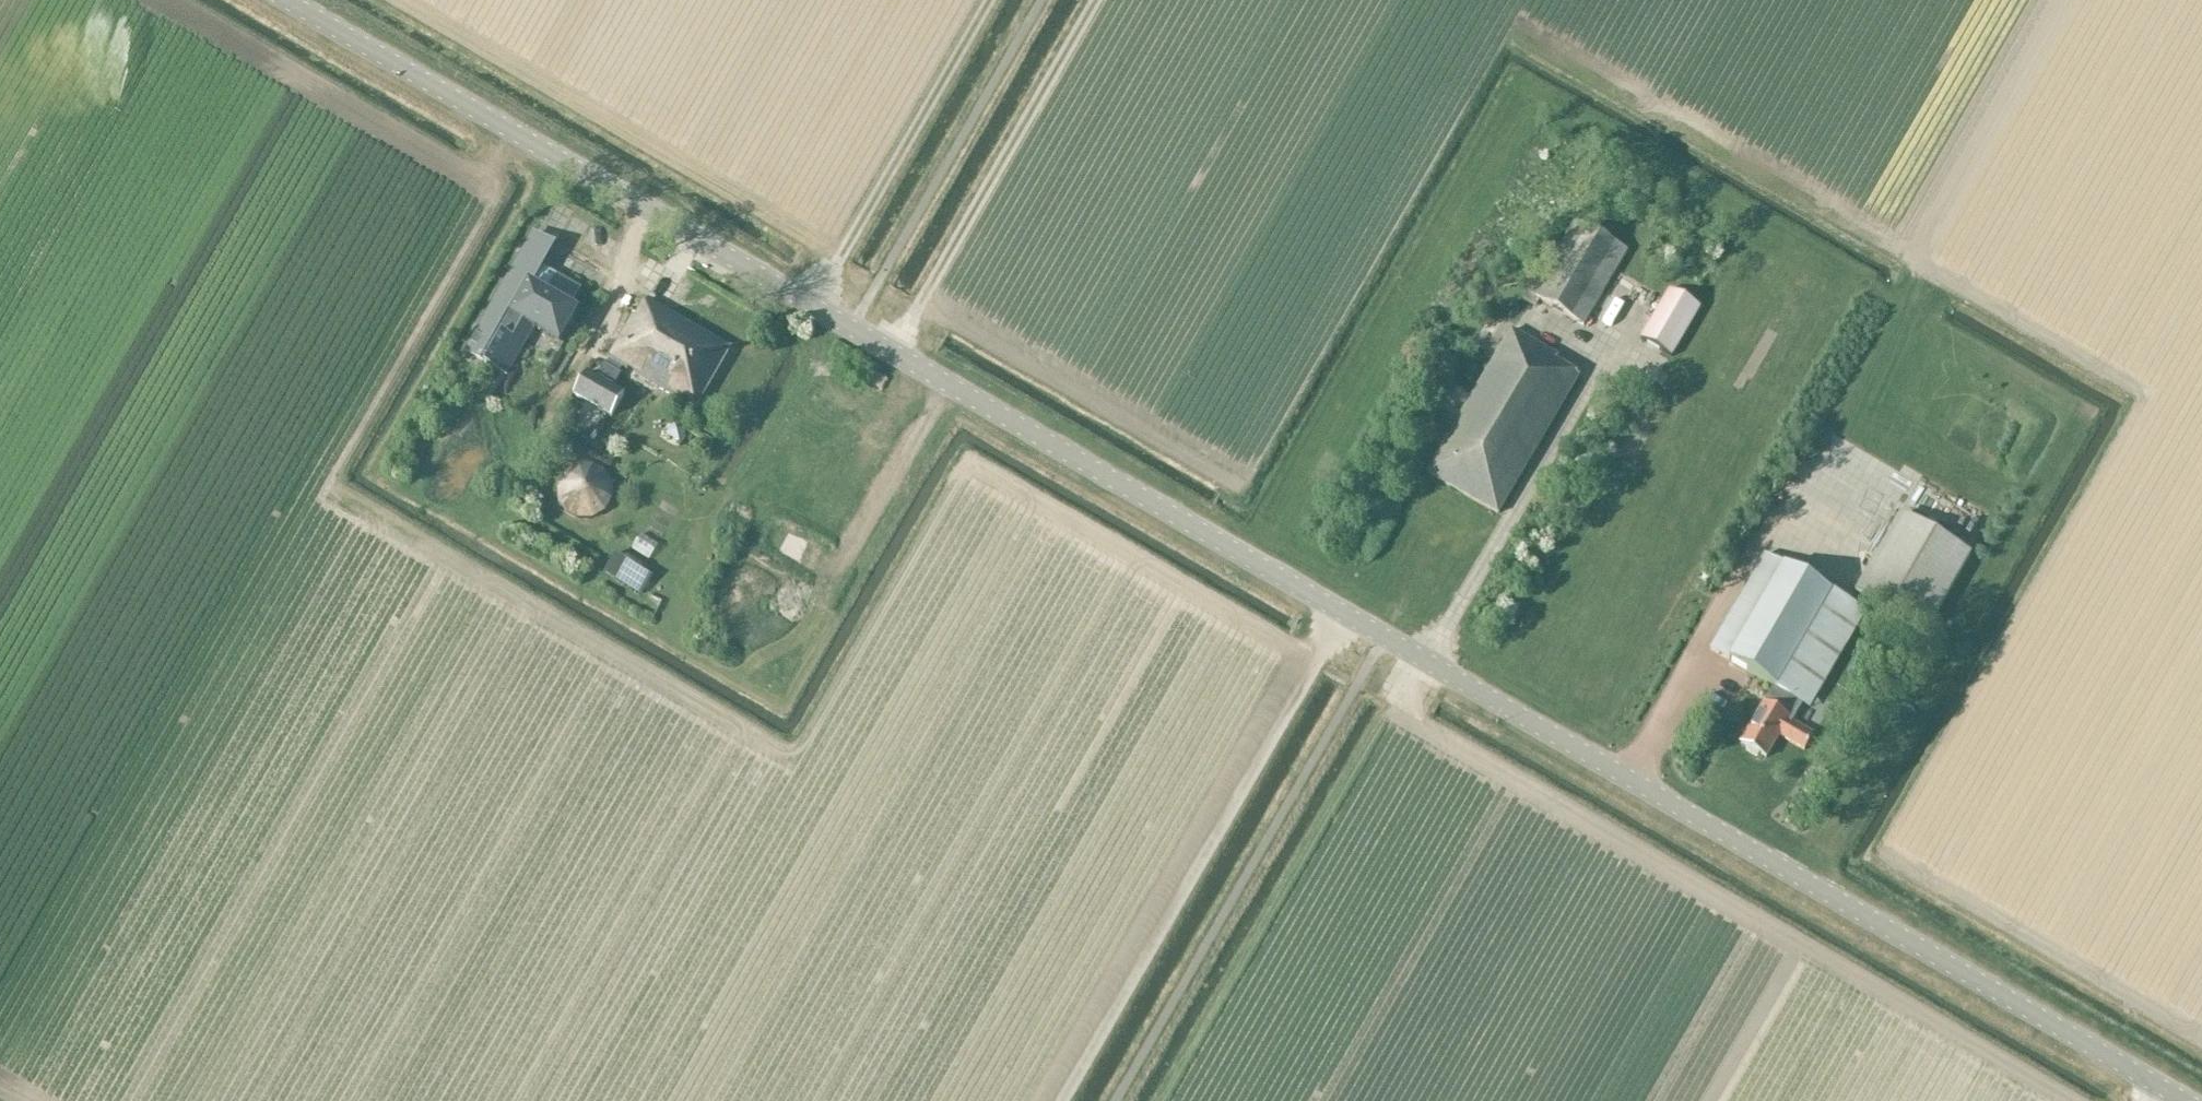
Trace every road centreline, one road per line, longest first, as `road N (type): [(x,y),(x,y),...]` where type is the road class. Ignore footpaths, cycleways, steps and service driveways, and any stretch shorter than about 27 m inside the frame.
road 1 (unclassified): [(2178,1100),(286,0)]
road 2 (track): [(1066,1100),(1342,615)]
road 3 (track): [(1096,0),(892,352)]
road 4 (track): [(993,0),(813,304)]

